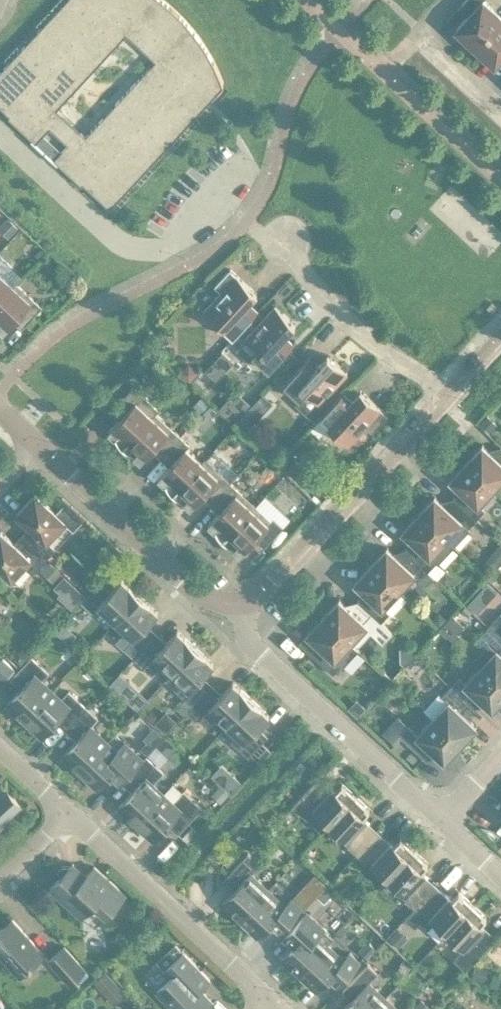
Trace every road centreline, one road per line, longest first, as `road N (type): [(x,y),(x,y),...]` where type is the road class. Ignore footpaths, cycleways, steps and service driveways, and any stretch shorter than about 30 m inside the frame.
road 1 (residential): [(448,403),(215,193)]
road 2 (residential): [(244,638),(448,403)]
road 3 (residential): [(451,829),(244,638)]
road 4 (residential): [(38,449),(244,638)]
road 5 (residential): [(275,999),(68,813)]
road 6 (residential): [(500,117),(414,35),(448,0)]

